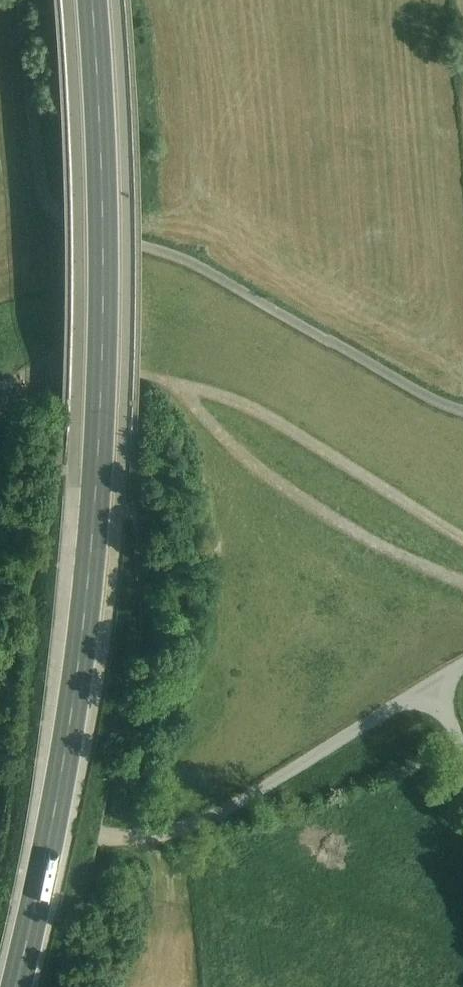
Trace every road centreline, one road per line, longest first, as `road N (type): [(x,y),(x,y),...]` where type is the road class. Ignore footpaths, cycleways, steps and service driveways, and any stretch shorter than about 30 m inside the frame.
road 1 (primary): [(91,0),(104,254),(89,546),(55,809),(14,986)]
road 2 (track): [(462,411),(200,269),(56,211),(42,184),(22,0)]
road 3 (residential): [(0,821),(101,842),(189,829),(462,667)]
road 4 (track): [(462,582),(367,539),(255,472),(177,381)]

